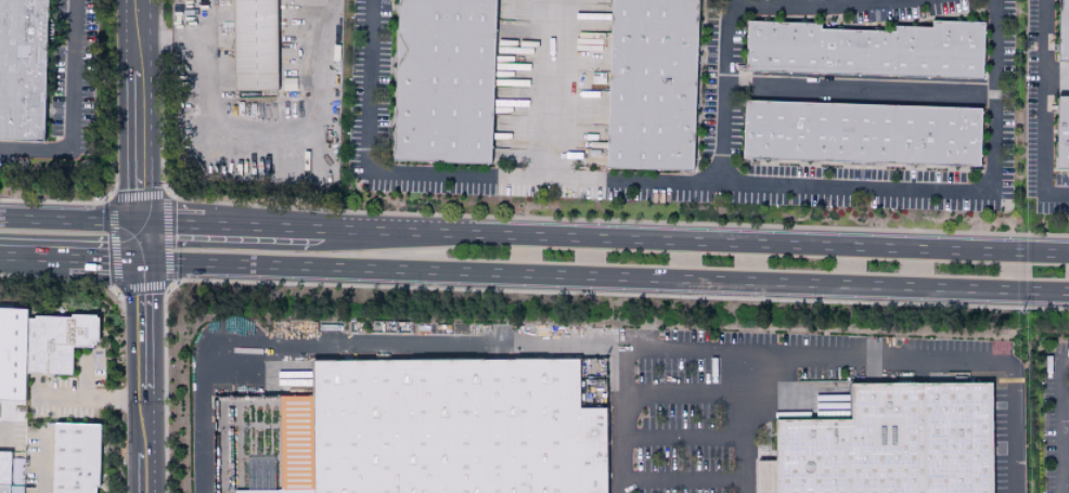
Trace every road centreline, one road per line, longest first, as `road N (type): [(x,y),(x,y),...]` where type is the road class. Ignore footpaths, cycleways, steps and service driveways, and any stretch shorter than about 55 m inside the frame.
road 1 (primary): [(1068,253),(136,224)]
road 2 (primary): [(141,261),(1068,291)]
road 3 (residential): [(139,242),(144,492)]
road 4 (residential): [(136,224),(136,0)]
road 5 (primary): [(0,257),(141,261)]
road 6 (primary): [(136,224),(0,220)]

